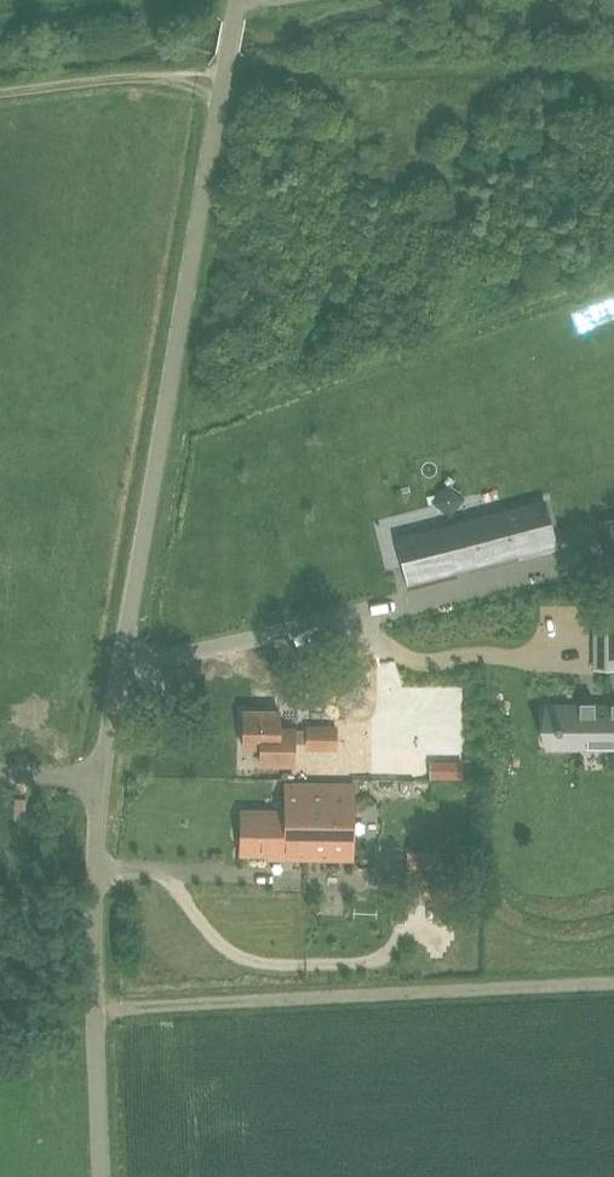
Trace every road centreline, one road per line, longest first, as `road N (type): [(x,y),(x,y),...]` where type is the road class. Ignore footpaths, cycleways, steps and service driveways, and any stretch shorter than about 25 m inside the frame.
road 1 (unclassified): [(96,1009),(100,781),(237,0)]
road 2 (unclassified): [(96,1009),(613,986)]
road 3 (unclassified): [(100,1176),(96,1009)]

